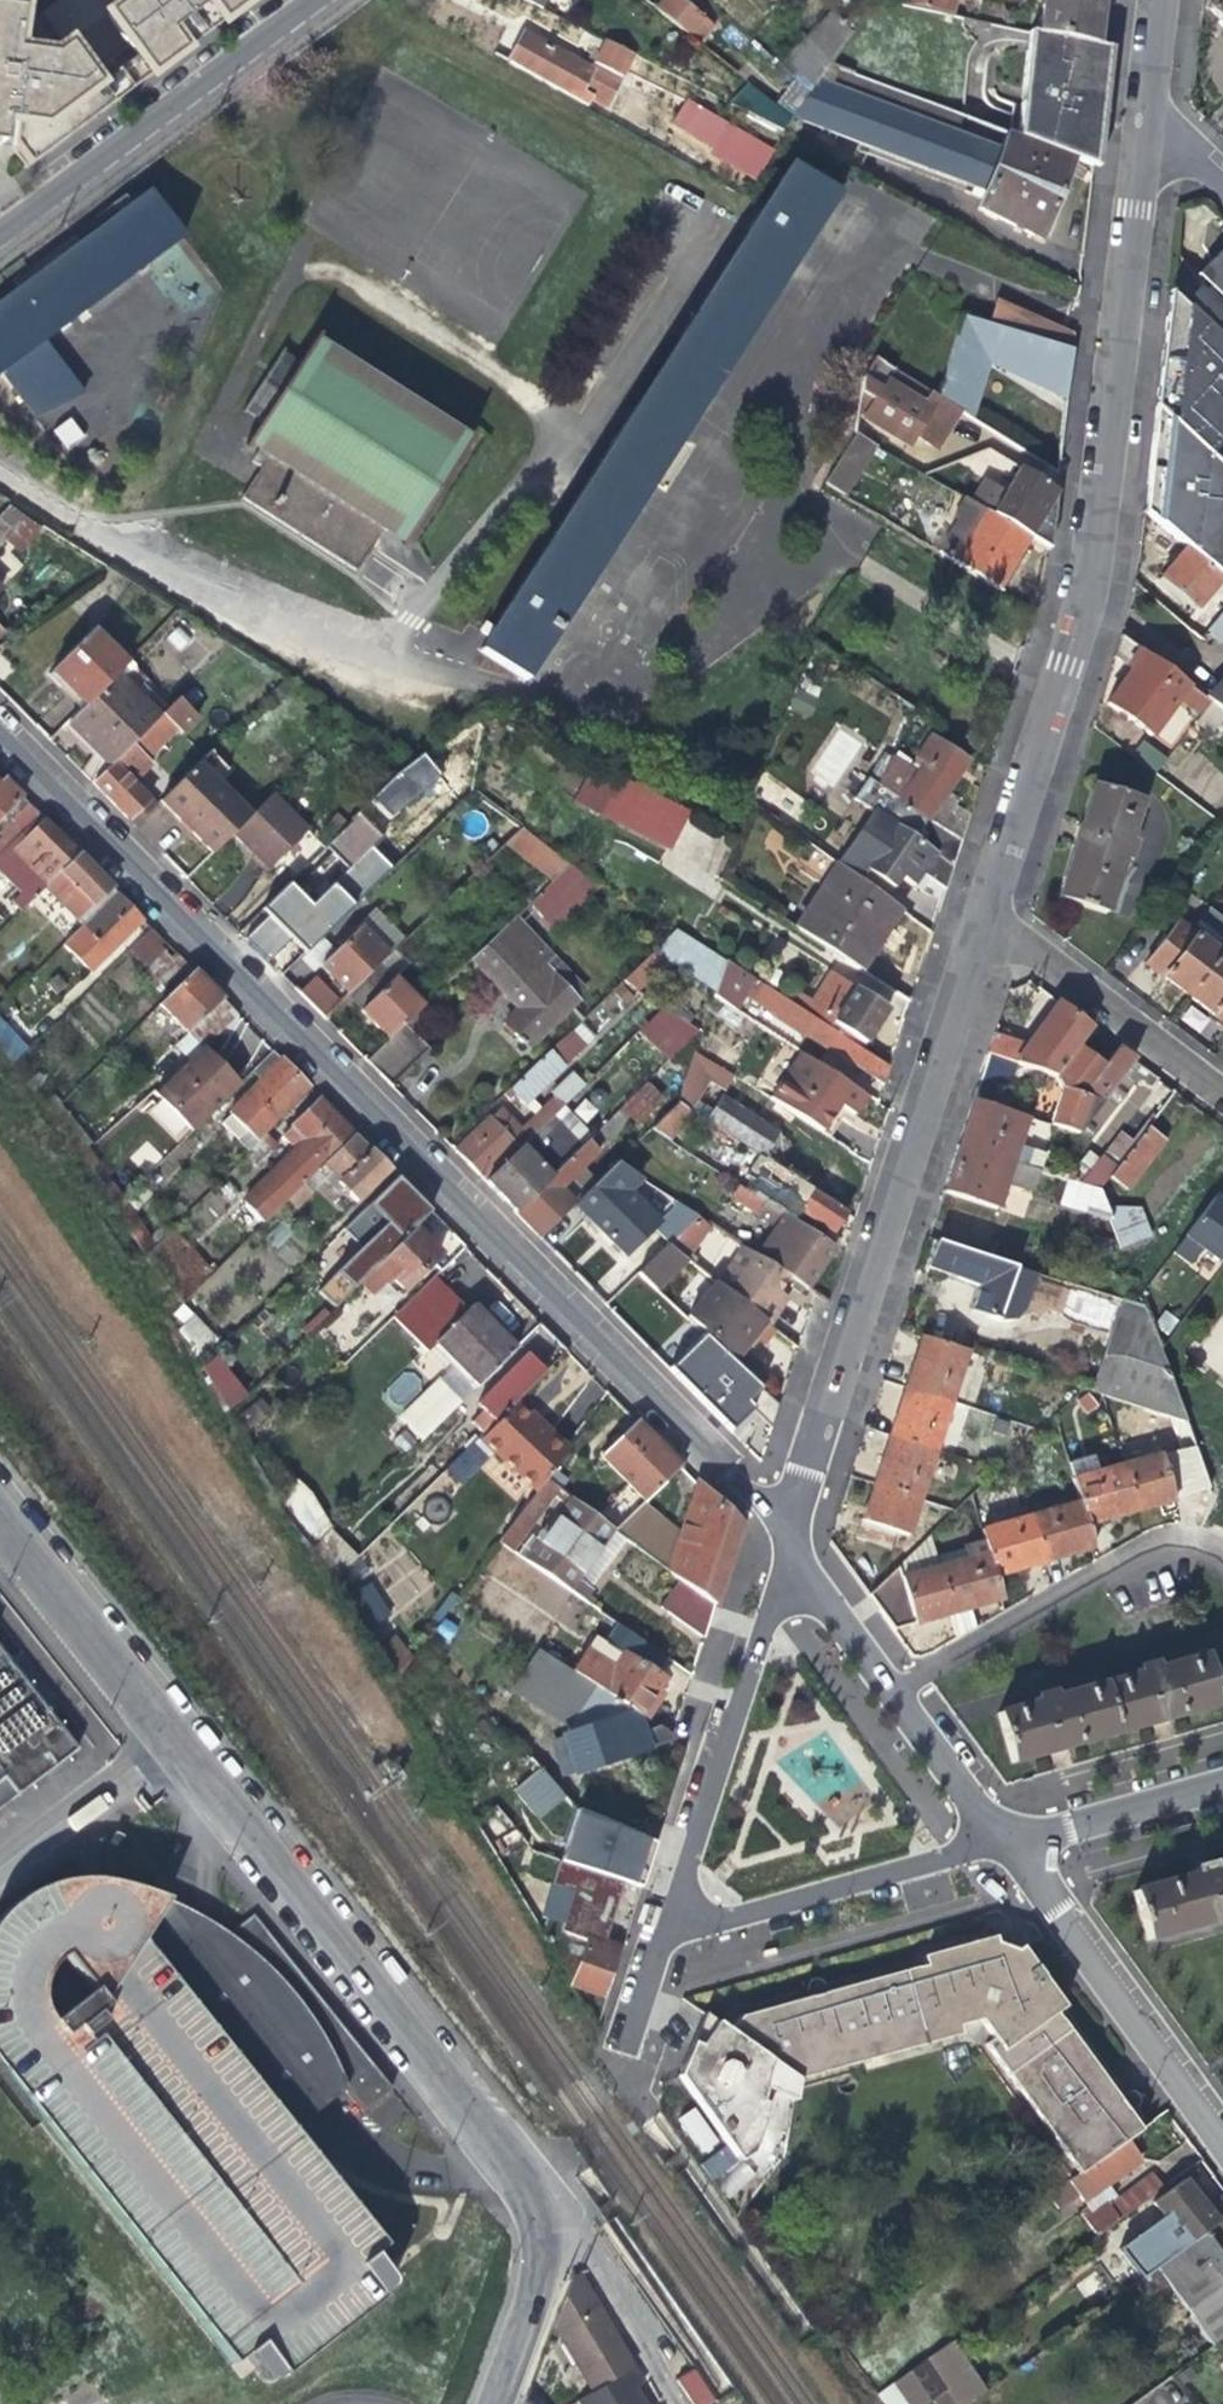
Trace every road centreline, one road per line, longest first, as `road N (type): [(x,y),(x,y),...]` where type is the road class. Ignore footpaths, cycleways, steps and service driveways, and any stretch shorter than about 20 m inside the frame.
road 1 (residential): [(774,1528),(0,741)]
road 2 (residential): [(547,2216),(533,2187),(0,1528)]
road 3 (residential): [(985,919),(1085,592),(1146,132)]
road 4 (residential): [(774,1528),(985,919)]
road 5 (residential): [(774,1528),(642,1943)]
road 6 (residential): [(0,247),(339,0)]
road 7 (residential): [(1222,2152),(997,1838)]
road 8 (residential): [(642,1943),(997,1838)]
road 9 (residential): [(1222,1565),(1187,1548),(1142,1554),(894,1695)]
road 10 (residential): [(985,919),(1222,1102)]
road 11 (residential): [(547,2216),(589,2244),(688,2403)]
road 12 (residential): [(1222,1775),(997,1838)]
road 13 (residential): [(774,1528),(894,1695)]
road 14 (residential): [(492,2403),(546,2265),(547,2216)]
road 15 (residential): [(894,1695),(997,1838)]
road 16 (residential): [(1146,132),(1161,0)]
road 17 (residential): [(604,2066),(642,1943)]

